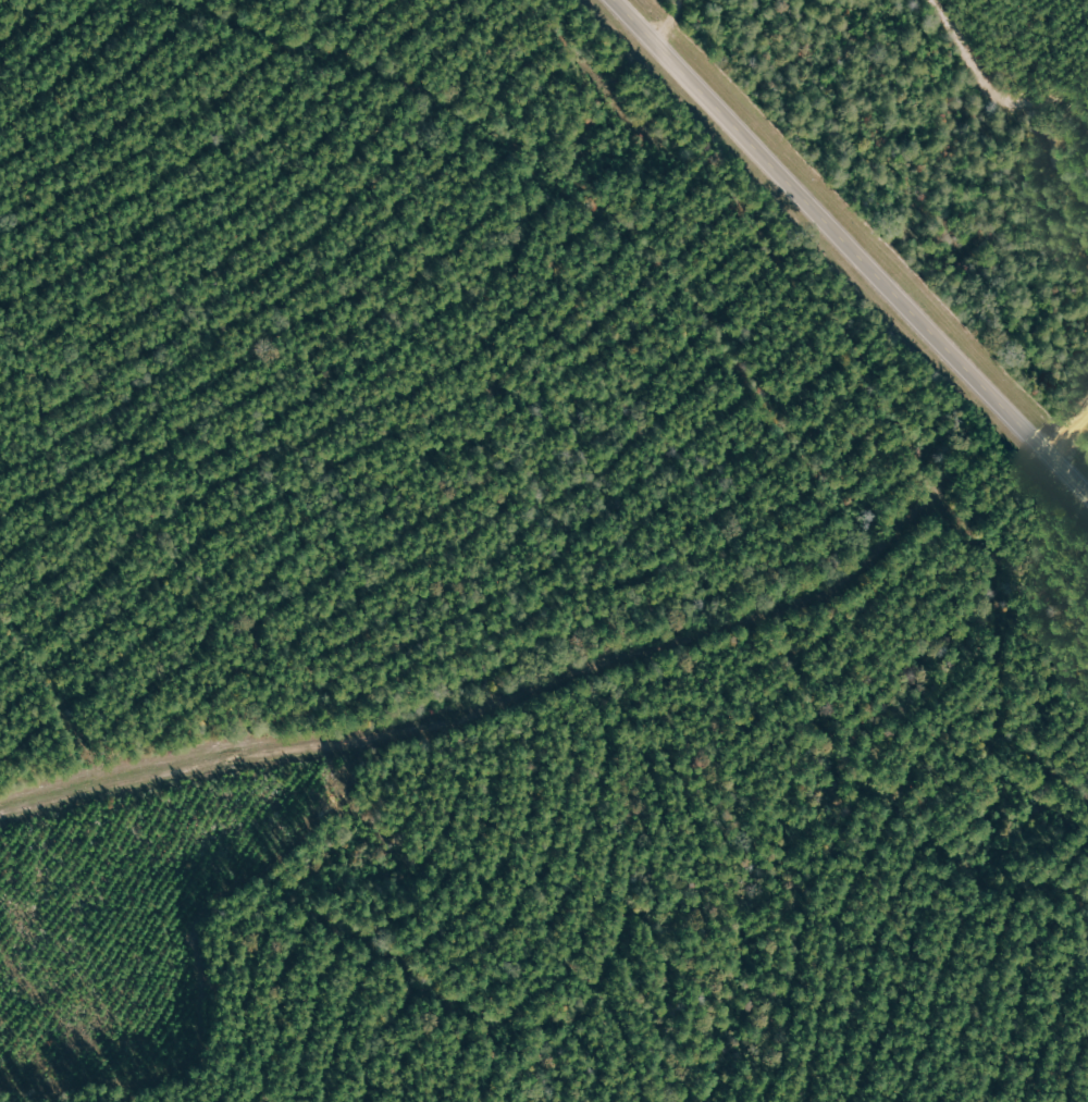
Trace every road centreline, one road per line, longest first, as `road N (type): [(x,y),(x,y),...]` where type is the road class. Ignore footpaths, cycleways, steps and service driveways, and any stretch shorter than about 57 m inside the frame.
road 1 (tertiary): [(613,0),(1087,499)]

